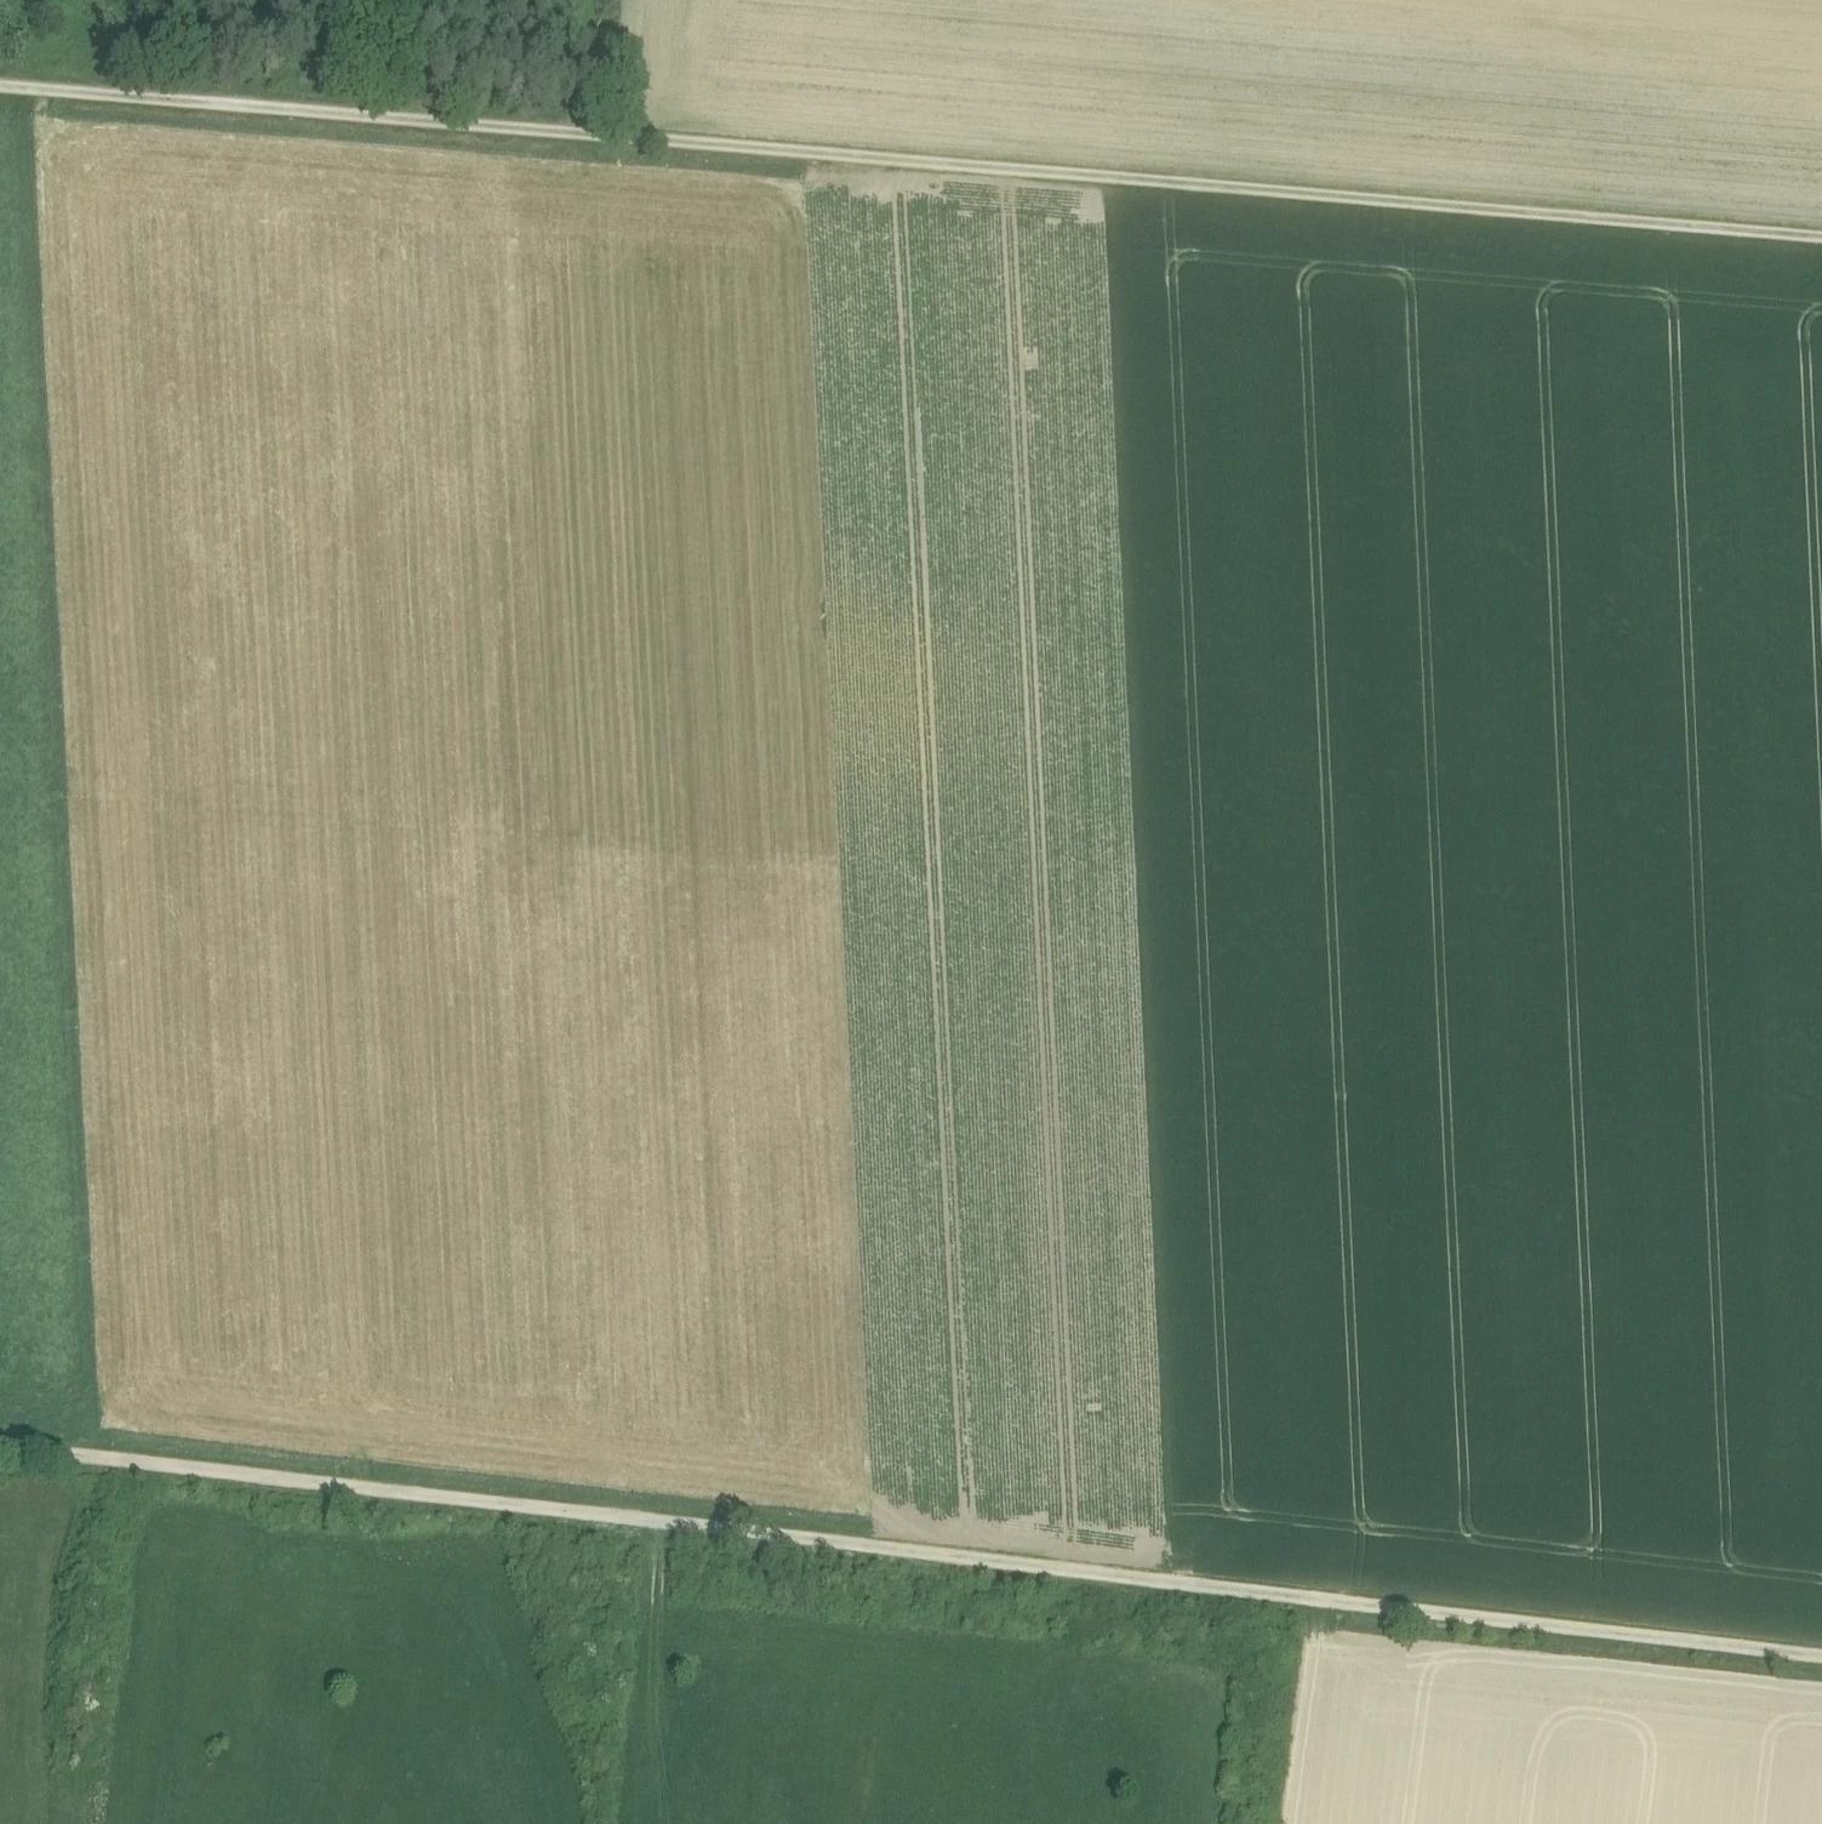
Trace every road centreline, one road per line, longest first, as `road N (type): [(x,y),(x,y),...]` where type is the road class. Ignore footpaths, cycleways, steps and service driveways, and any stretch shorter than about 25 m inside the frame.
road 1 (track): [(0,1445),(1821,1654)]
road 2 (track): [(1821,239),(0,86)]

